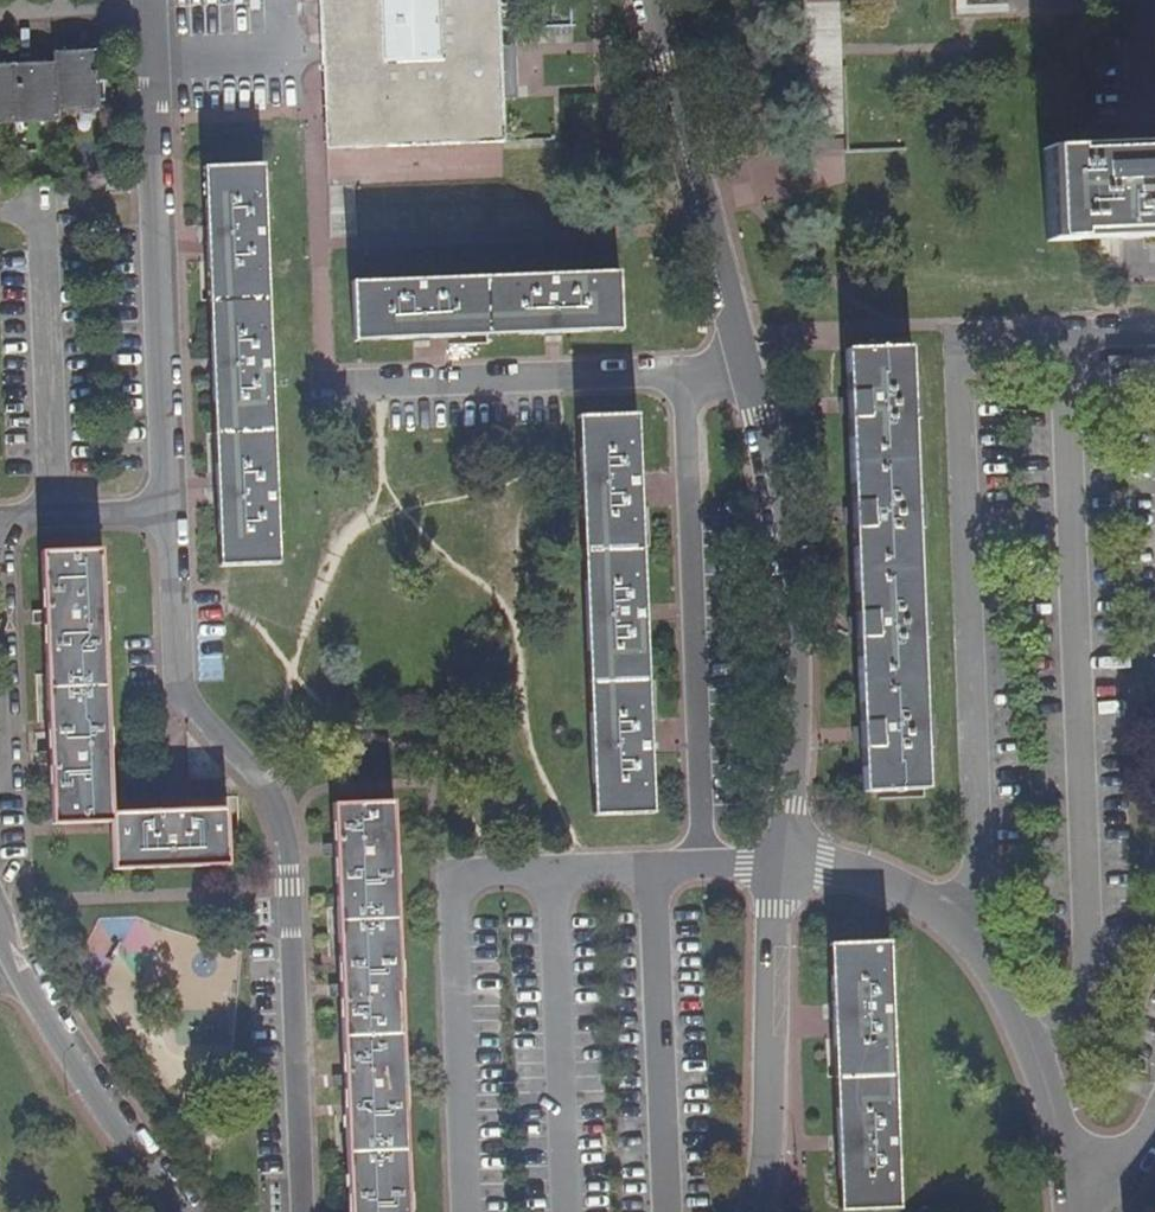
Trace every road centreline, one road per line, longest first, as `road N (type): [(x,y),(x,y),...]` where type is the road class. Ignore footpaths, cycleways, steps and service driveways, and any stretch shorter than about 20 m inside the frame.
road 1 (residential): [(686,374),(697,866),(781,866)]
road 2 (residential): [(300,1211),(289,849),(260,778),(176,686)]
road 3 (residential): [(149,0),(170,509)]
road 4 (residential): [(748,373),(792,607),(781,866)]
road 5 (residential): [(1069,1181),(1014,1008),(964,928),(891,889),(824,867),(781,866)]
road 6 (residential): [(654,0),(748,373)]
road 7 (residential): [(326,387),(686,374)]
road 8 (residential): [(752,1211),(766,1143),(781,866)]
road 9 (residential): [(10,953),(82,1076),(183,1211)]
road 10 (residential): [(0,785),(2,517)]
road 11 (residential): [(170,509),(176,686)]
road 12 (residential): [(2,517),(170,509)]

